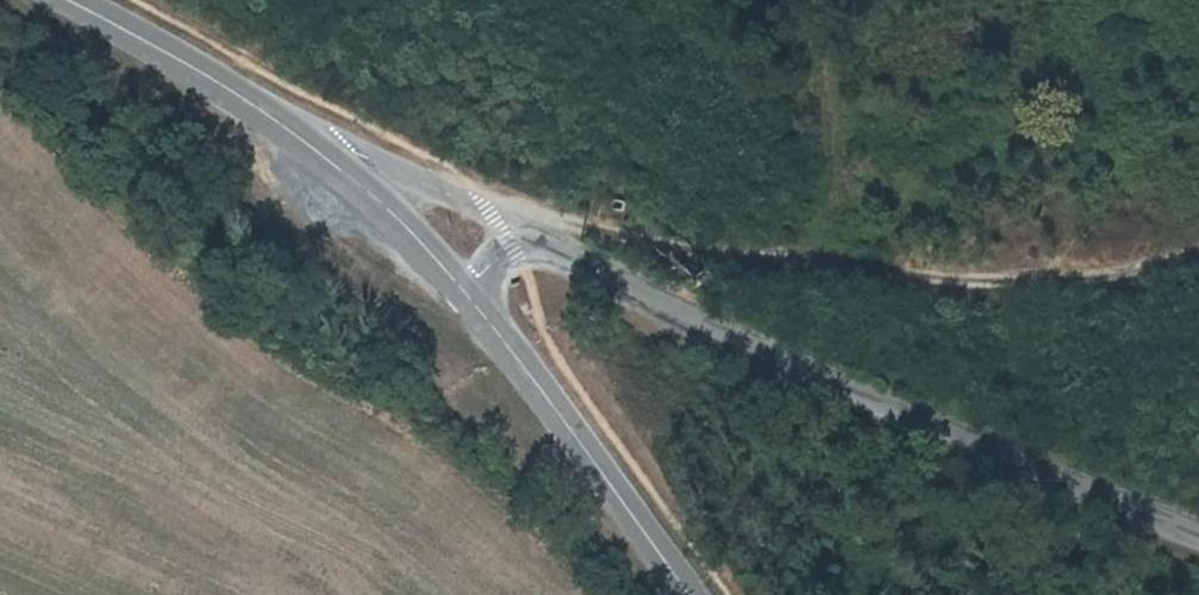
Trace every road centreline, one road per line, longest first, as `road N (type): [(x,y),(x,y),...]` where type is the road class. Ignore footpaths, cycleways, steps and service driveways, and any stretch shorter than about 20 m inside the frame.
road 1 (unclassified): [(1198,533),(518,232)]
road 2 (unclassified): [(686,594),(472,301)]
road 3 (unclassified): [(328,143),(66,0)]
road 4 (unclassified): [(472,301),(328,143)]
road 5 (unclassified): [(518,232),(328,143)]

